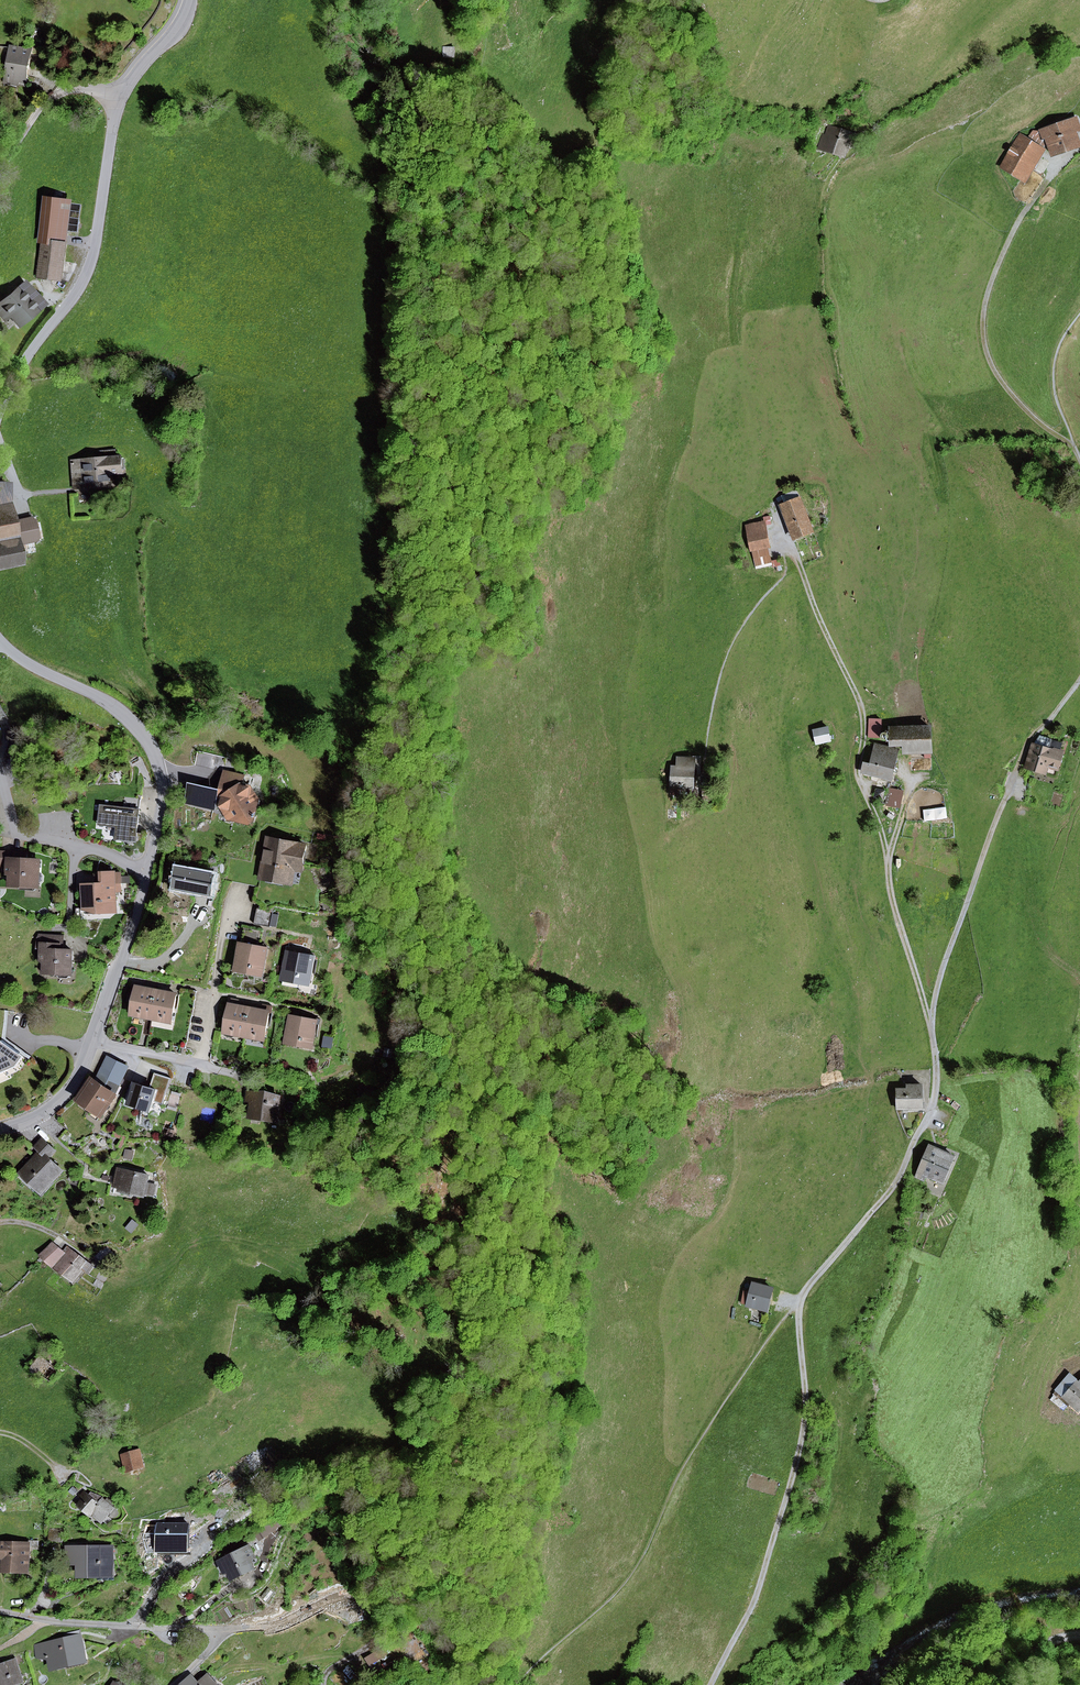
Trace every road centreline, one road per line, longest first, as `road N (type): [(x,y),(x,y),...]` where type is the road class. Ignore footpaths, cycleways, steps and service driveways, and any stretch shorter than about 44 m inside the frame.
road 1 (tertiary): [(186,0),(121,99),(87,272),(26,359),(0,418)]
road 2 (tertiary): [(0,641),(33,668),(116,709),(148,742),(162,800),(147,875)]
road 3 (residential): [(321,1684),(329,1668),(377,1637),(379,1616),(369,1600),(338,1594),(273,1627),(218,1629)]
road 4 (residential): [(91,1041),(199,1065),(226,911)]
road 5 (residential): [(218,1629),(0,1612)]
road 6 (tertiary): [(147,875),(91,1041)]
road 7 (track): [(656,0),(609,50),(596,51),(586,45),(584,30),(597,0)]
road 8 (track): [(216,1675),(235,1664),(351,1657)]
road 9 (tertiary): [(91,1041),(62,1098),(0,1130)]
road 10 (track): [(234,1629),(238,1619),(272,1607),(299,1556),(320,1537)]
road 11 (residential): [(0,771),(18,830),(75,846)]

